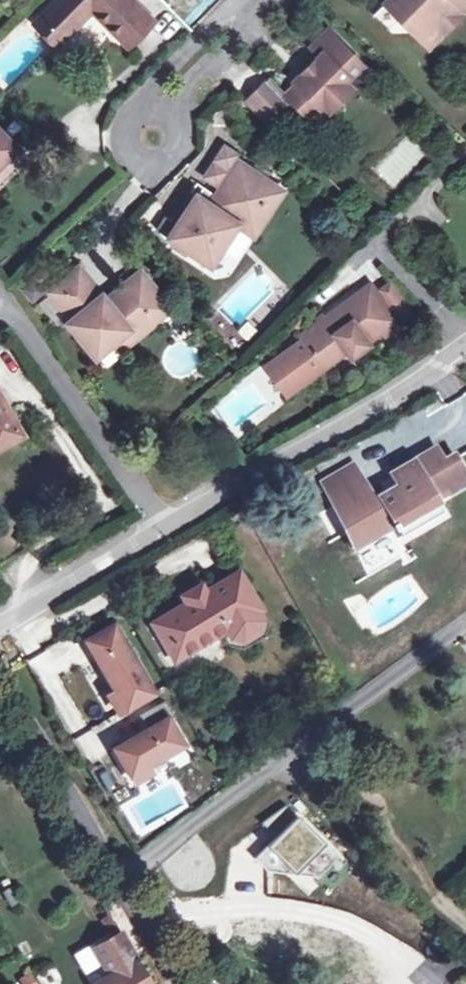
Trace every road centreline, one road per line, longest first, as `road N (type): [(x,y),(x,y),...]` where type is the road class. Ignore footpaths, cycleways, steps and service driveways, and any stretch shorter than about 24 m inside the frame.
road 1 (residential): [(113,881),(465,620)]
road 2 (residential): [(465,340),(156,523)]
road 3 (residential): [(0,313),(156,523)]
road 4 (residential): [(0,685),(113,881)]
road 5 (residential): [(156,523),(0,617)]
road 6 (residential): [(150,138),(164,104),(263,0)]

